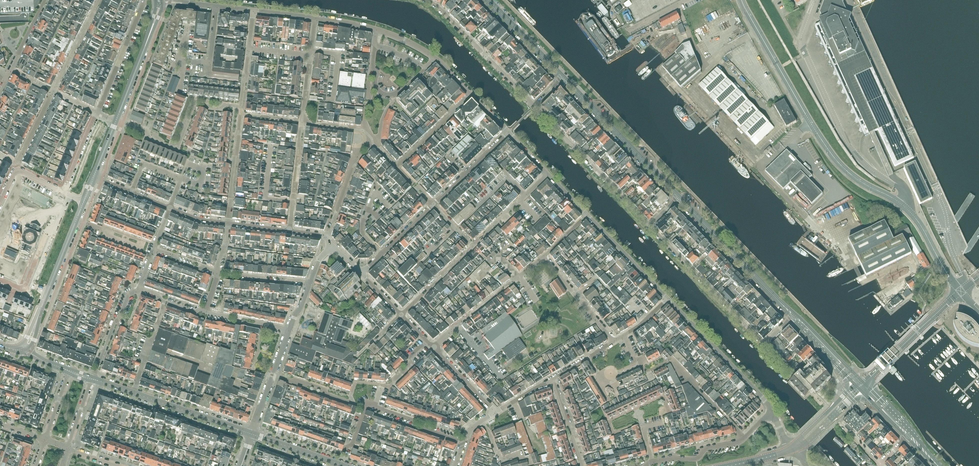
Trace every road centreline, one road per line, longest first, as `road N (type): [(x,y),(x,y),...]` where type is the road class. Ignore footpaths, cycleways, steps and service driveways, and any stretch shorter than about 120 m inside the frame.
road 1 (tertiary): [(961,291),(913,215),(844,168),(810,121)]
road 2 (residential): [(651,227),(534,107)]
road 3 (tertiary): [(251,434),(93,379)]
road 4 (primary): [(680,199),(565,79)]
road 5 (residential): [(764,345),(651,227)]
road 6 (primary): [(794,316),(680,199)]
road 7 (residential): [(534,107),(422,0)]
road 8 (residential): [(774,410),(668,298)]
road 9 (tertiary): [(810,121),(742,0)]
road 10 (residential): [(774,410),(739,443),(697,459),(652,463)]
road 11 (tertiary): [(861,386),(961,291)]
road 12 (residential): [(97,113),(145,1)]

